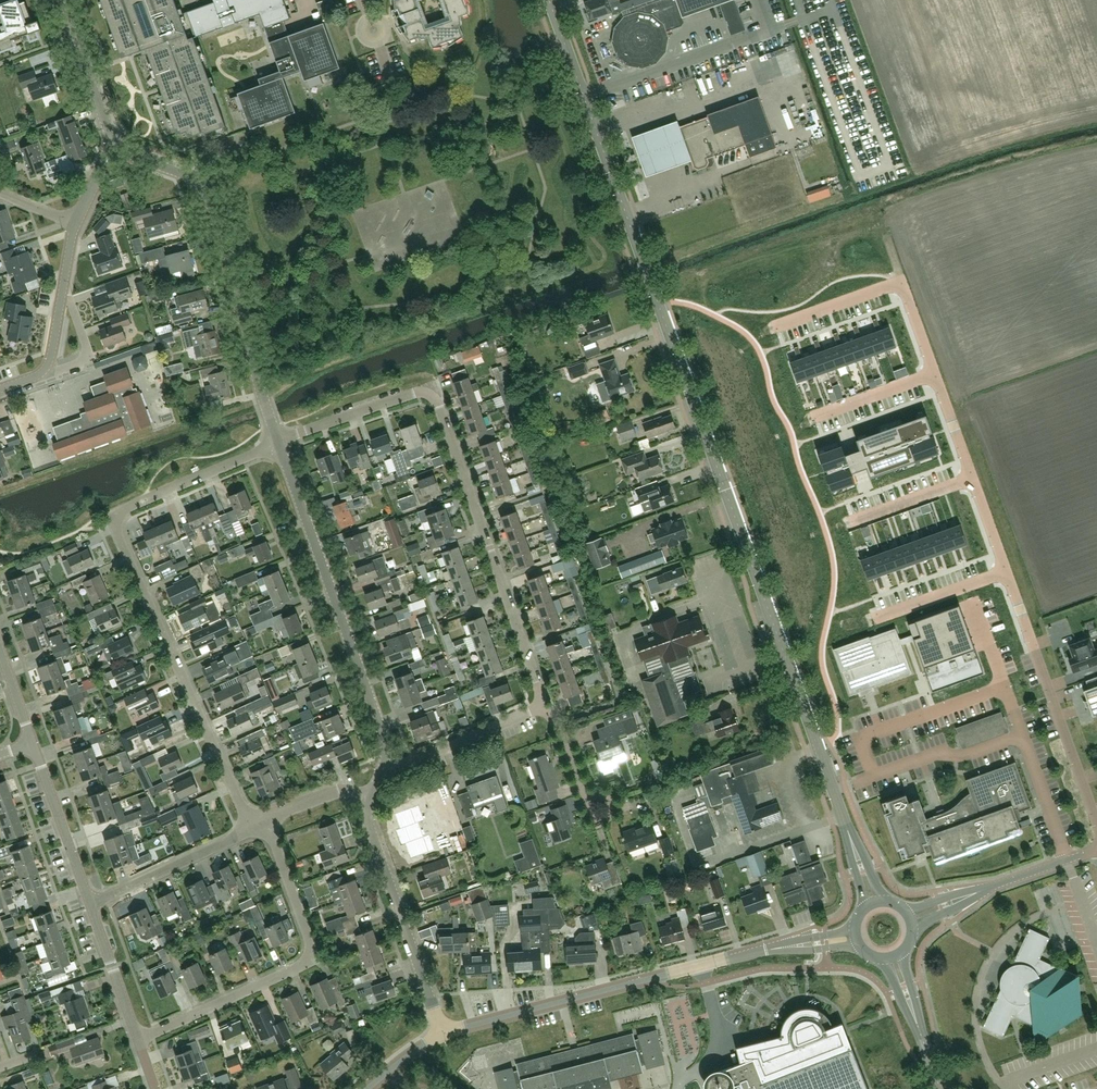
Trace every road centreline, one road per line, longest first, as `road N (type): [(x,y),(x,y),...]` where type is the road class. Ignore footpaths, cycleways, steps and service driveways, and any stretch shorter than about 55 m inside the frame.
road 1 (secondary): [(833,790),(550,0)]
road 2 (residential): [(251,828),(115,525),(129,509),(280,444)]
road 3 (residential): [(544,706),(435,399),(417,394),(280,444)]
road 4 (tertiary): [(280,444),(206,194),(192,179),(119,145)]
road 5 (tertiary): [(384,764),(387,743),(280,444)]
road 6 (residential): [(137,1040),(310,959),(266,820)]
road 7 (tertiary): [(443,1032),(767,950)]
road 8 (residential): [(1096,824),(1007,572)]
road 9 (residential): [(873,776),(860,739),(1004,687),(1022,736)]
road 10 (tertiary): [(443,1032),(370,826),(369,801)]
road 11 (residential): [(936,375),(902,282),(772,327)]
road 12 (residential): [(91,905),(251,828)]
road 13 (residential): [(91,905),(32,742)]
road 14 (residential): [(384,764),(414,761),(544,706)]
road 15 (tertiary): [(119,145),(63,0)]
road 16 (residential): [(1022,736),(873,776)]
road 17 (residential): [(137,1040),(91,905)]
road 18 (residential): [(878,618),(1007,572)]
road 19 (residential): [(1066,860),(1022,736)]
road 20 (residential): [(44,374),(87,355),(63,287)]

